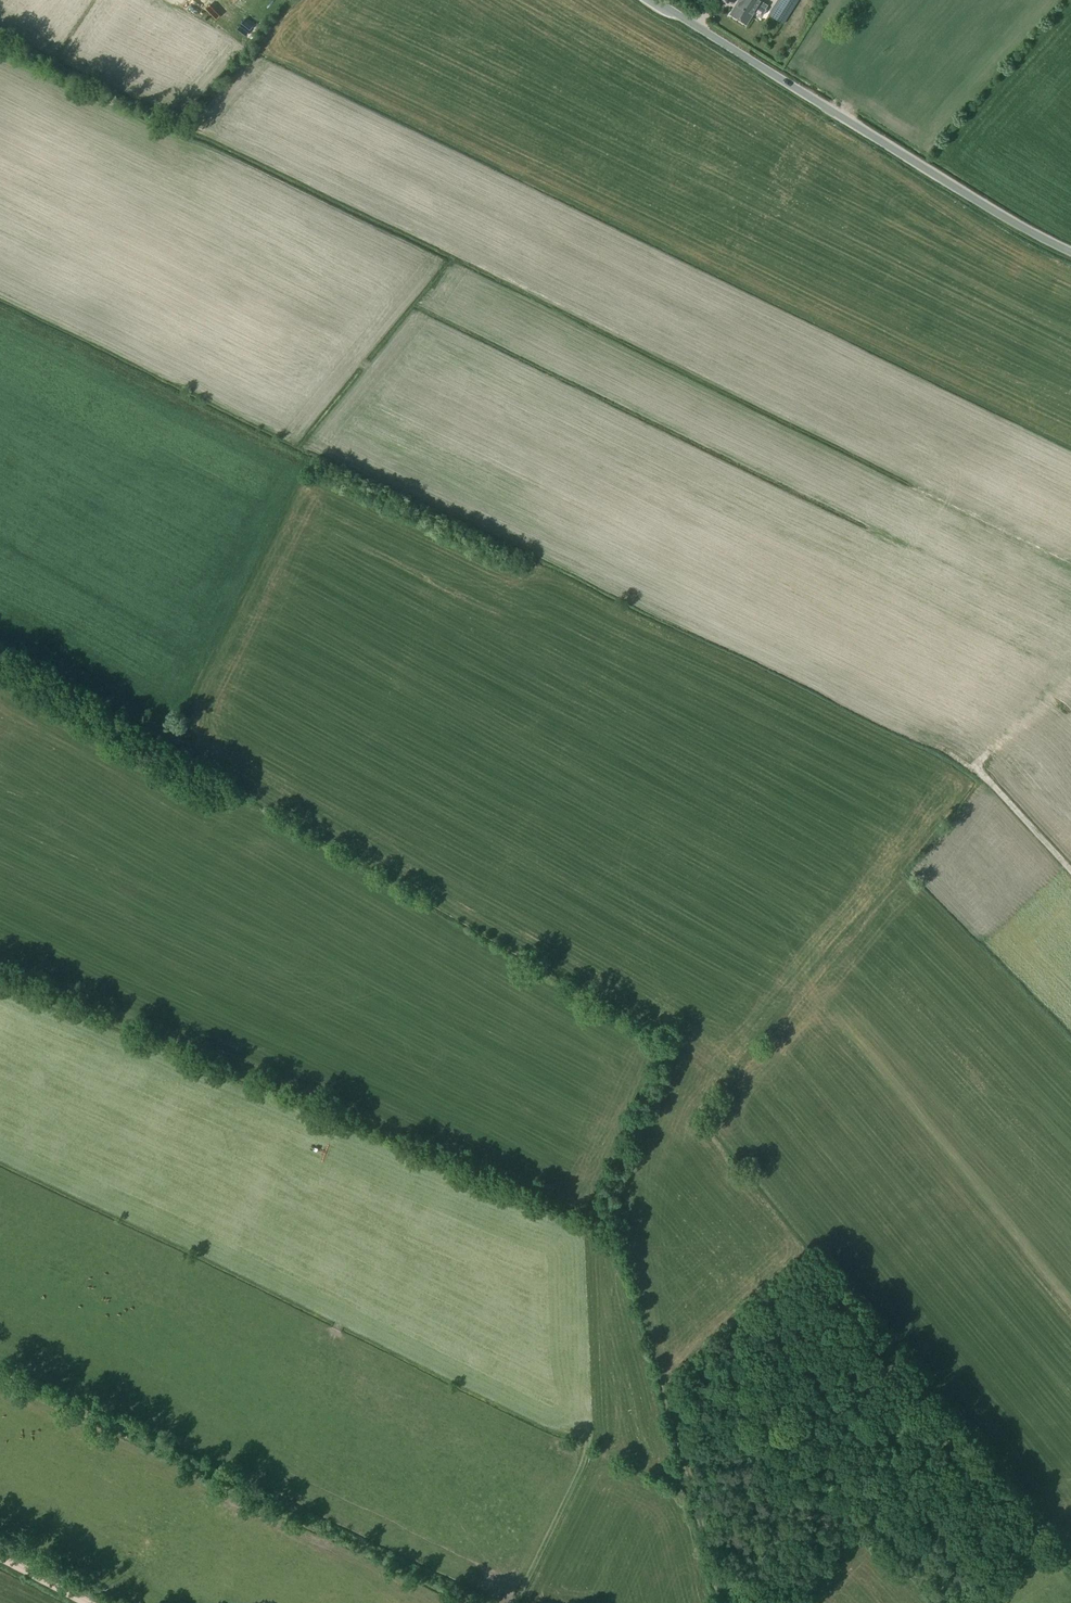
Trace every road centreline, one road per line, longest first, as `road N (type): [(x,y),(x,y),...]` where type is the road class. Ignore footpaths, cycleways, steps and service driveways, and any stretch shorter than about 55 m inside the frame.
road 1 (unclassified): [(1070,252),(653,0)]

